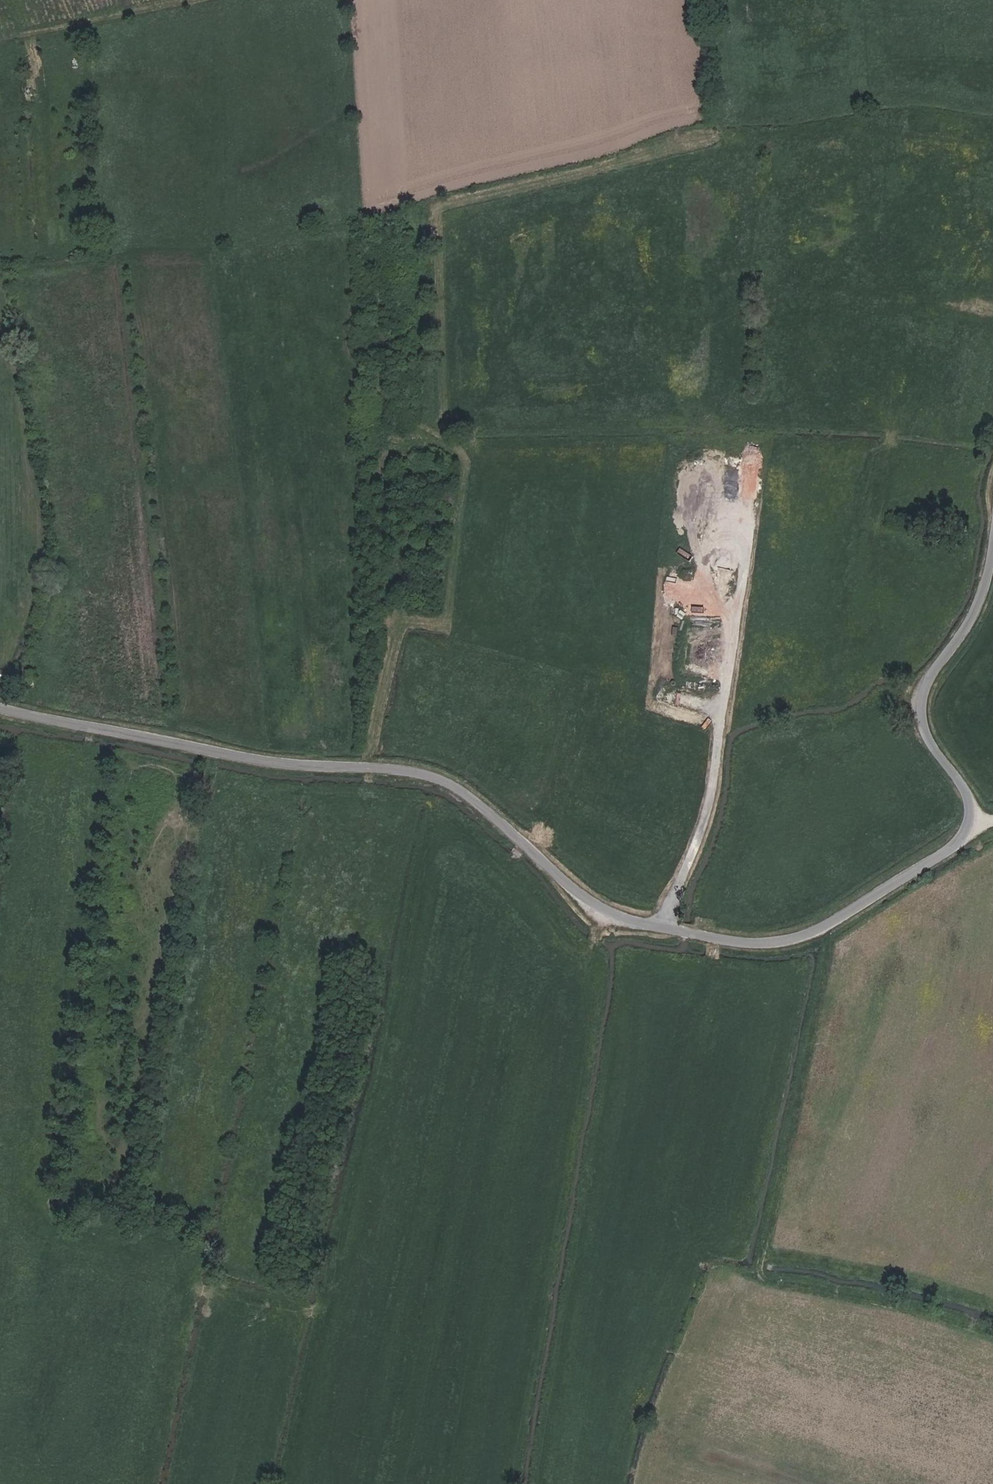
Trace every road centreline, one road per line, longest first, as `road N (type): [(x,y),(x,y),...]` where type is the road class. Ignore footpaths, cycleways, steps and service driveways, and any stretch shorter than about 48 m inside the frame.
road 1 (unclassified): [(0,707),(254,760),(442,780),(617,917),(745,943),(812,932),(948,849),(968,824)]
road 2 (unclassified): [(992,544),(982,600),(930,677),(922,707),(927,737),(966,794),(968,824)]

